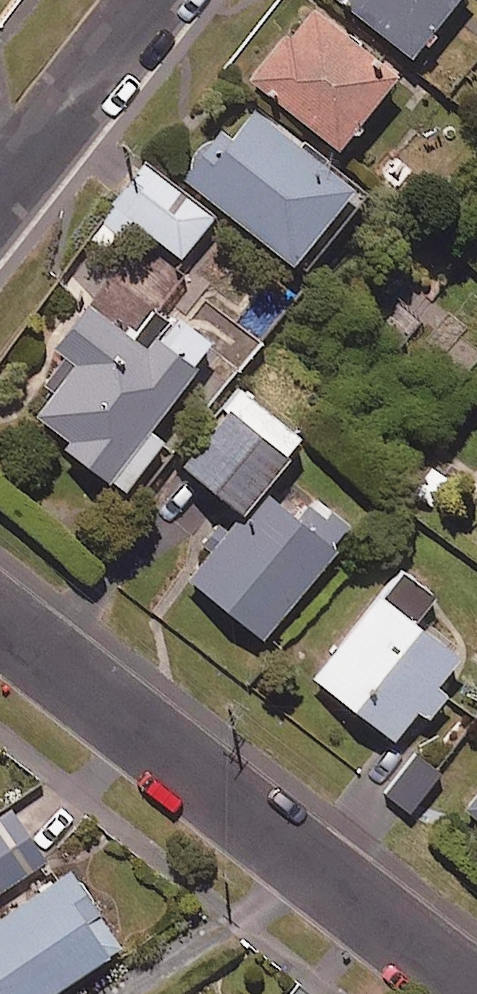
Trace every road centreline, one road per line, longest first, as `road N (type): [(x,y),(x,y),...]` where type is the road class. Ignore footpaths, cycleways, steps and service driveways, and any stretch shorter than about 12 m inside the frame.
road 1 (residential): [(0,625),(473,993)]
road 2 (residential): [(0,199),(155,0)]

